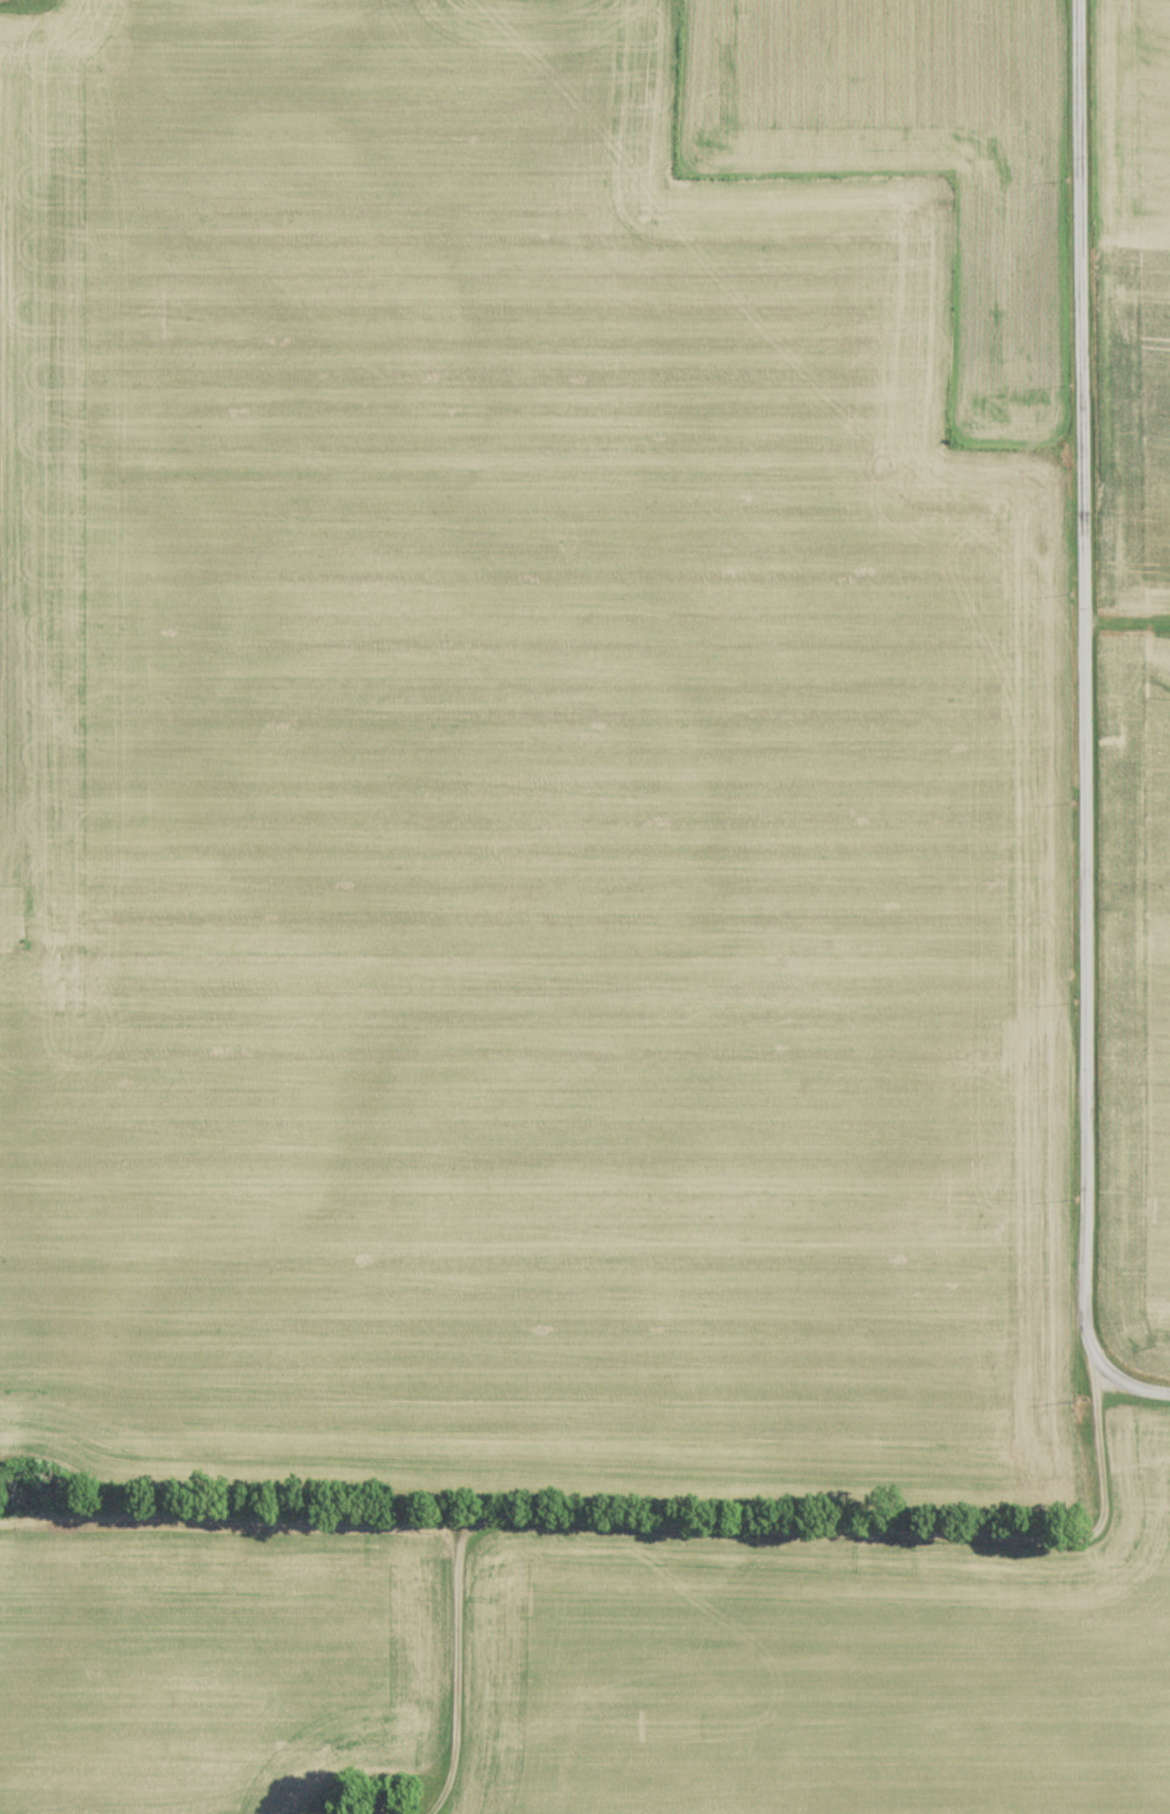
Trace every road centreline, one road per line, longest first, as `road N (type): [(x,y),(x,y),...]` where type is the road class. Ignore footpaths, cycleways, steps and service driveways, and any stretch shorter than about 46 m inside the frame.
road 1 (residential): [(1077,0),(1092,1061),(1088,1325),(1107,1367),(1133,1382),(1169,1388)]

